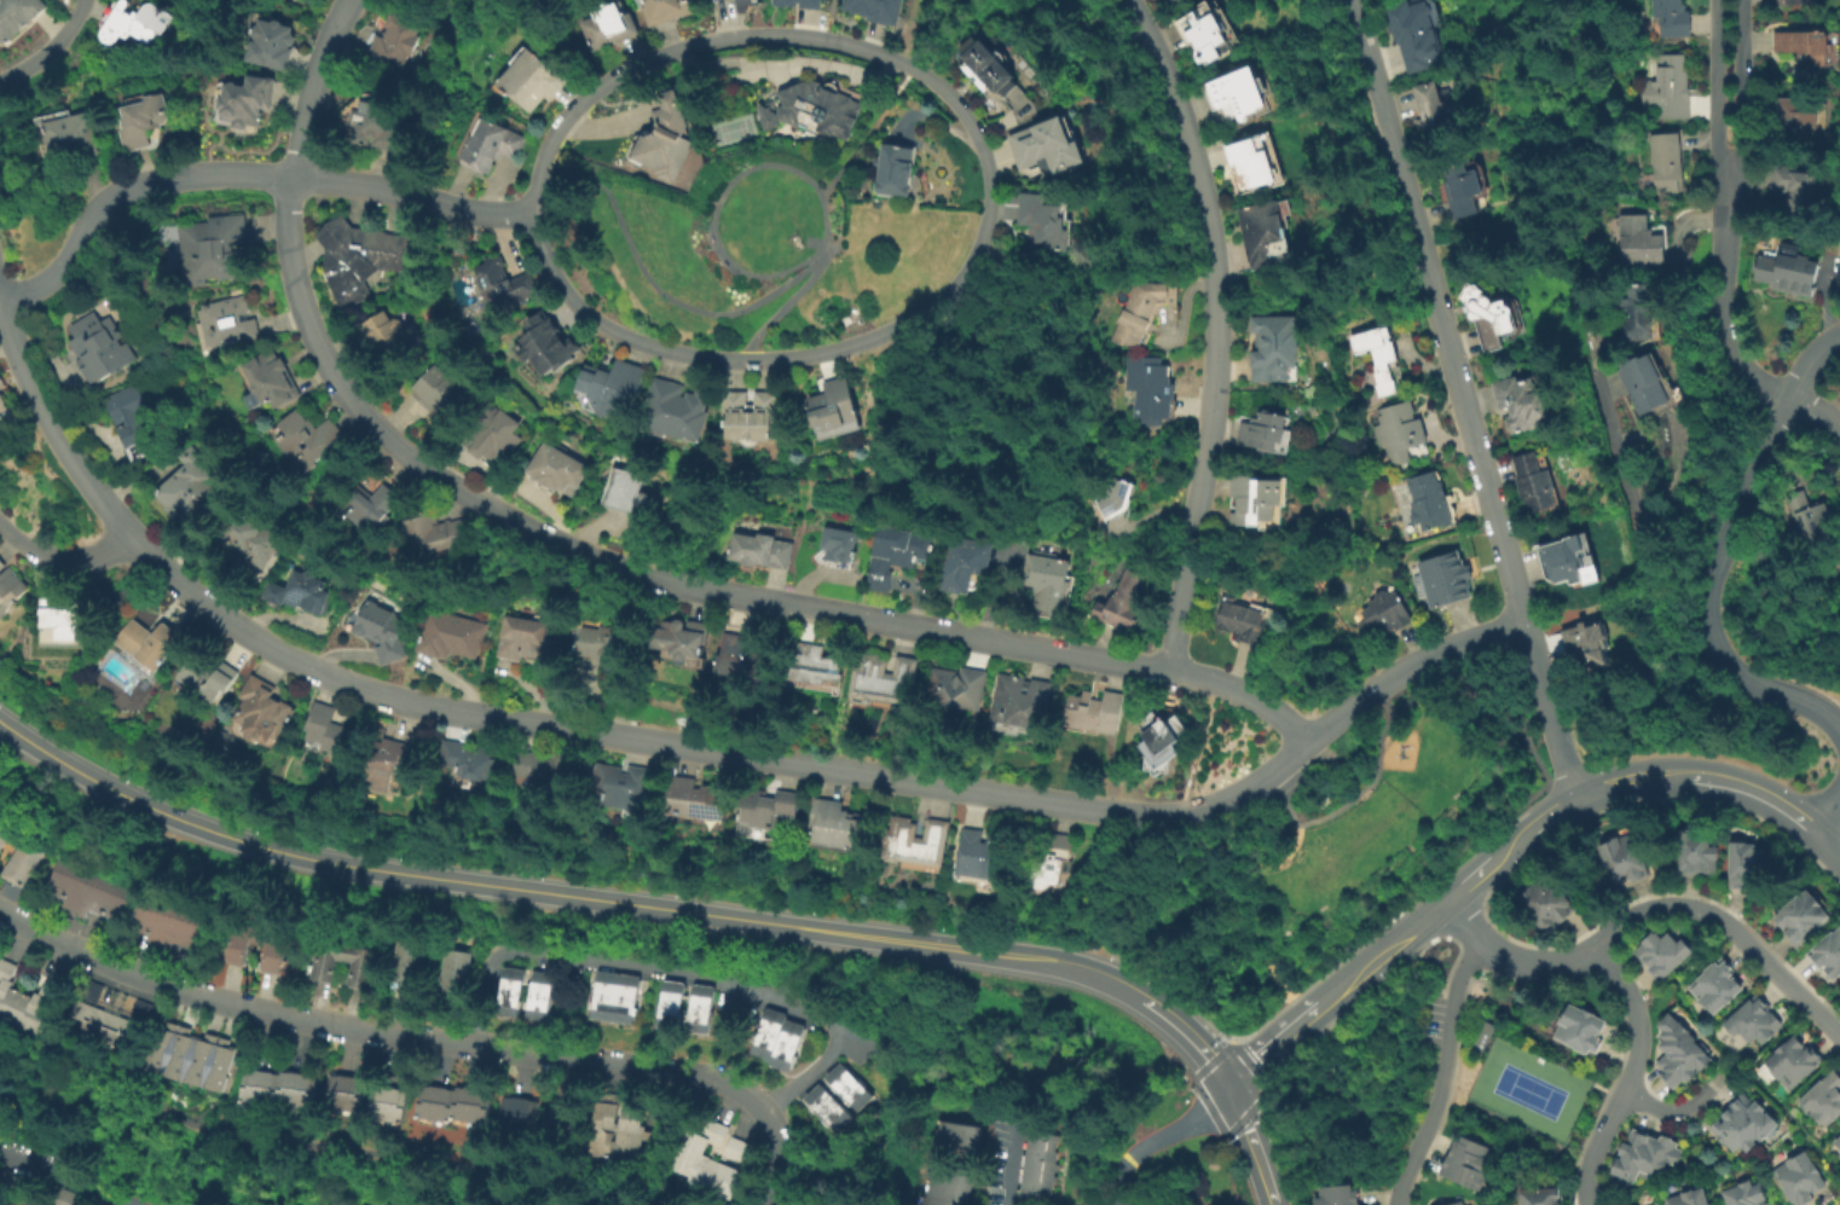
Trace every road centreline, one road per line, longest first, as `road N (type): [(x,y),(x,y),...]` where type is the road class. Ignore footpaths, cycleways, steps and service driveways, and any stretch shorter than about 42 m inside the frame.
road 1 (residential): [(0,307),(12,352),(57,439),(198,592),(290,657),(351,688),(449,716),(1156,821),(1219,807),(1263,783),(1376,688),(1521,618)]
road 2 (residential): [(1313,740),(1227,688),(701,591),(596,557),(456,494),(364,416),(314,338),(289,238),(294,179)]
road 3 (residential): [(533,236),(551,279),(596,324),(656,349),(786,360),(858,341),(943,294),(978,233),(982,158),(951,100),(914,70),(845,42),(736,35),(642,59),(559,117),(532,184),(533,236)]
road 4 (secondary): [(0,722),(125,796),(297,856),(1030,957),(1144,998)]
road 5 (residential): [(0,910),(87,956),(250,1010),(731,1085),(776,1135),(779,1186),(769,1204)]
road 6 (residential): [(1572,796),(1345,0)]
road 7 (residential): [(1125,0),(1168,83),(1198,176),(1215,285),(1217,390),(1169,673)]
road 8 (residential): [(0,298),(59,271),(89,212),(110,193),(172,178),(294,179),(470,212),(530,212)]
road 9 (residential): [(475,1047),(484,989),(500,954),(739,989),(838,1030),(839,1056),(763,1112)]
road 10 (residential): [(1839,729),(1724,664),(1705,610),(1713,569),(1801,377),(1839,338)]
road 11 (tertiary): [(1223,1083),(1508,841),(1572,796)]
road 12 (residential): [(1597,944),(1656,905),(1697,909),(1757,946),(1839,1036)]
road 13 (tertiary): [(1572,796),(1630,776),(1705,775),(1753,788),(1839,854)]
road 14 (residential): [(1476,939),(1454,979),(1435,1088),(1393,1204)]
road 15 (residential): [(1792,399),(1752,372),(1728,330),(1729,163)]
road 16 (residential): [(294,179),(325,45),(345,0)]
road 17 (residential): [(1098,1204),(1124,1158),(1223,1083)]
road 18 (residential): [(1729,163),(1744,144),(1744,0)]
road 19 (residential): [(1717,0),(1718,140),(1729,163)]
road 20 (residential): [(1625,1096),(1641,1042),(1634,1009),(1597,944)]
road 21 (residential): [(0,522),(34,554),(70,561),(111,551),(133,528)]
road 22 (residential): [(1476,939),(1509,960),(1541,964),(1597,944)]
road 23 (secondary): [(1223,1083),(1271,1204)]

